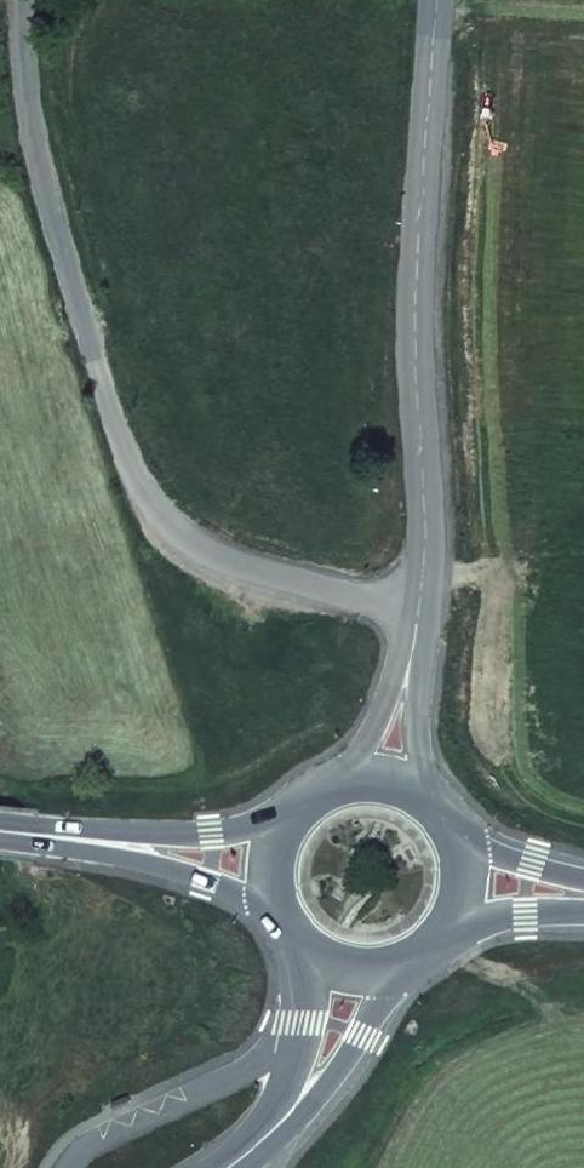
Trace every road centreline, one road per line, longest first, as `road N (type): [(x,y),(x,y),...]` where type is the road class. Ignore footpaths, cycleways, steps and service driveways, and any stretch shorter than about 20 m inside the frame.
road 1 (unclassified): [(423,609),(276,591),(168,531),(87,426),(30,156),(34,0)]
road 2 (unclassified): [(423,609),(415,302),(432,0)]
road 3 (primary): [(0,832),(271,862)]
road 4 (secondary): [(234,1167),(306,1110),(338,1071),(397,969)]
road 5 (secondary): [(300,938),(306,985),(299,1043),(271,1109),(230,1167)]
road 6 (unclassified): [(391,777),(423,609)]
road 7 (primary): [(391,777),(324,782),(280,827),(271,862)]
road 8 (primary): [(464,880),(451,813),(391,777)]
road 9 (primary): [(464,880),(583,894)]

